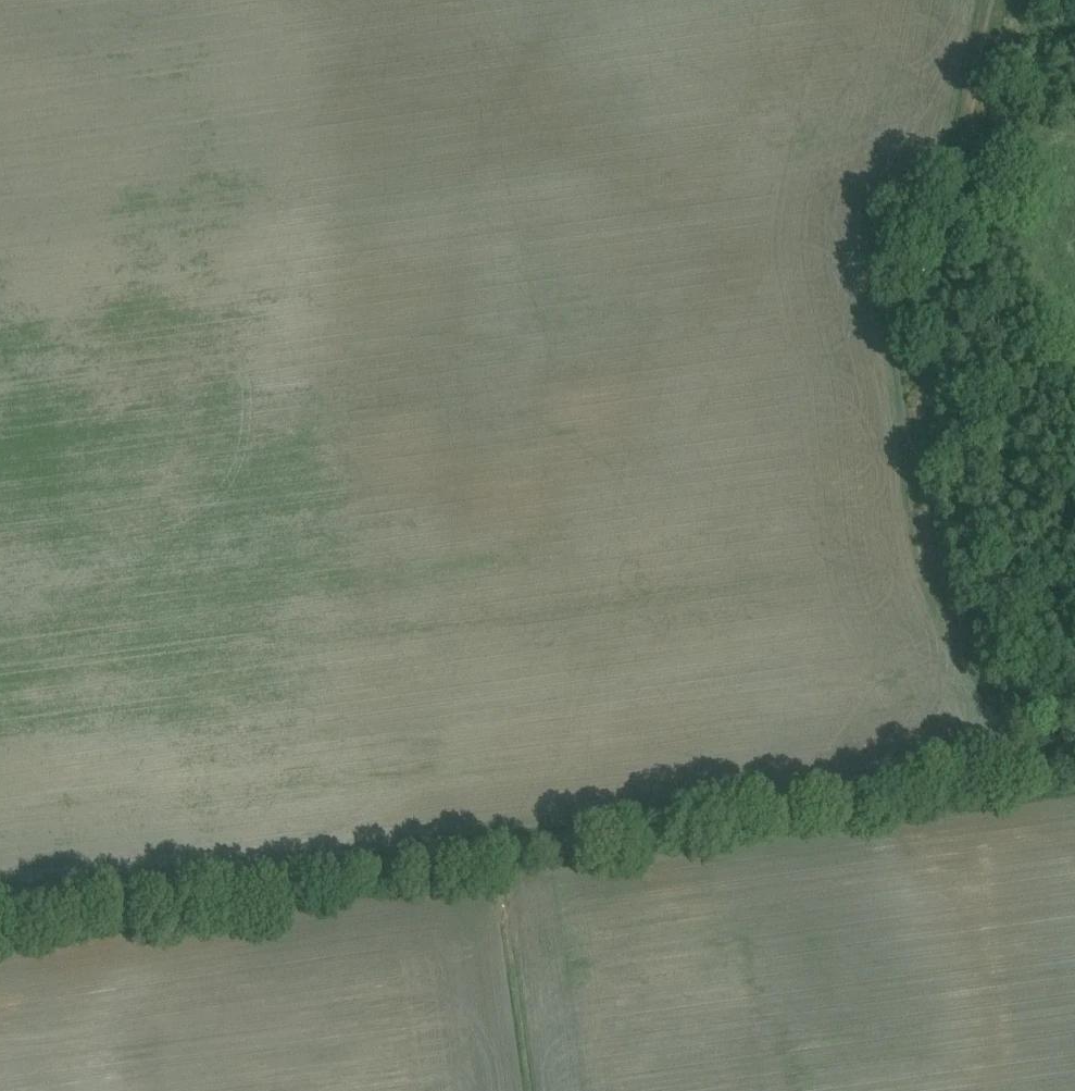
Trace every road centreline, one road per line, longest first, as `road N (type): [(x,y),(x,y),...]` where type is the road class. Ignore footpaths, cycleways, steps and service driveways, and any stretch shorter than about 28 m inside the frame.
road 1 (track): [(0,924),(1074,778)]
road 2 (track): [(1023,0),(972,113),(953,185),(934,304),(926,429),(960,572),(985,635),(1026,687),(1074,725)]

